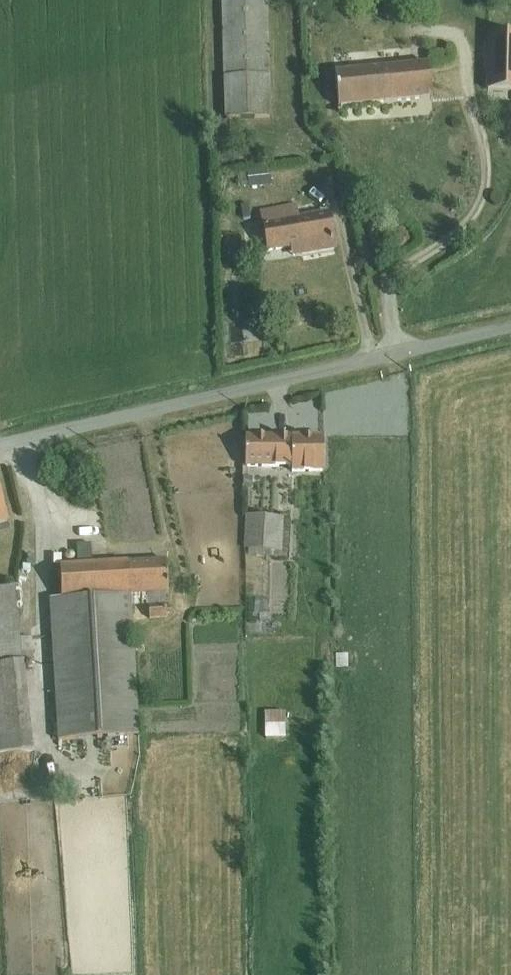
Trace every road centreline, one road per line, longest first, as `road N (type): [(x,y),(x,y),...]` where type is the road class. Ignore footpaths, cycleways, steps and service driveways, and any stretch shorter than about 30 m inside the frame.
road 1 (unclassified): [(510,328),(0,446)]

